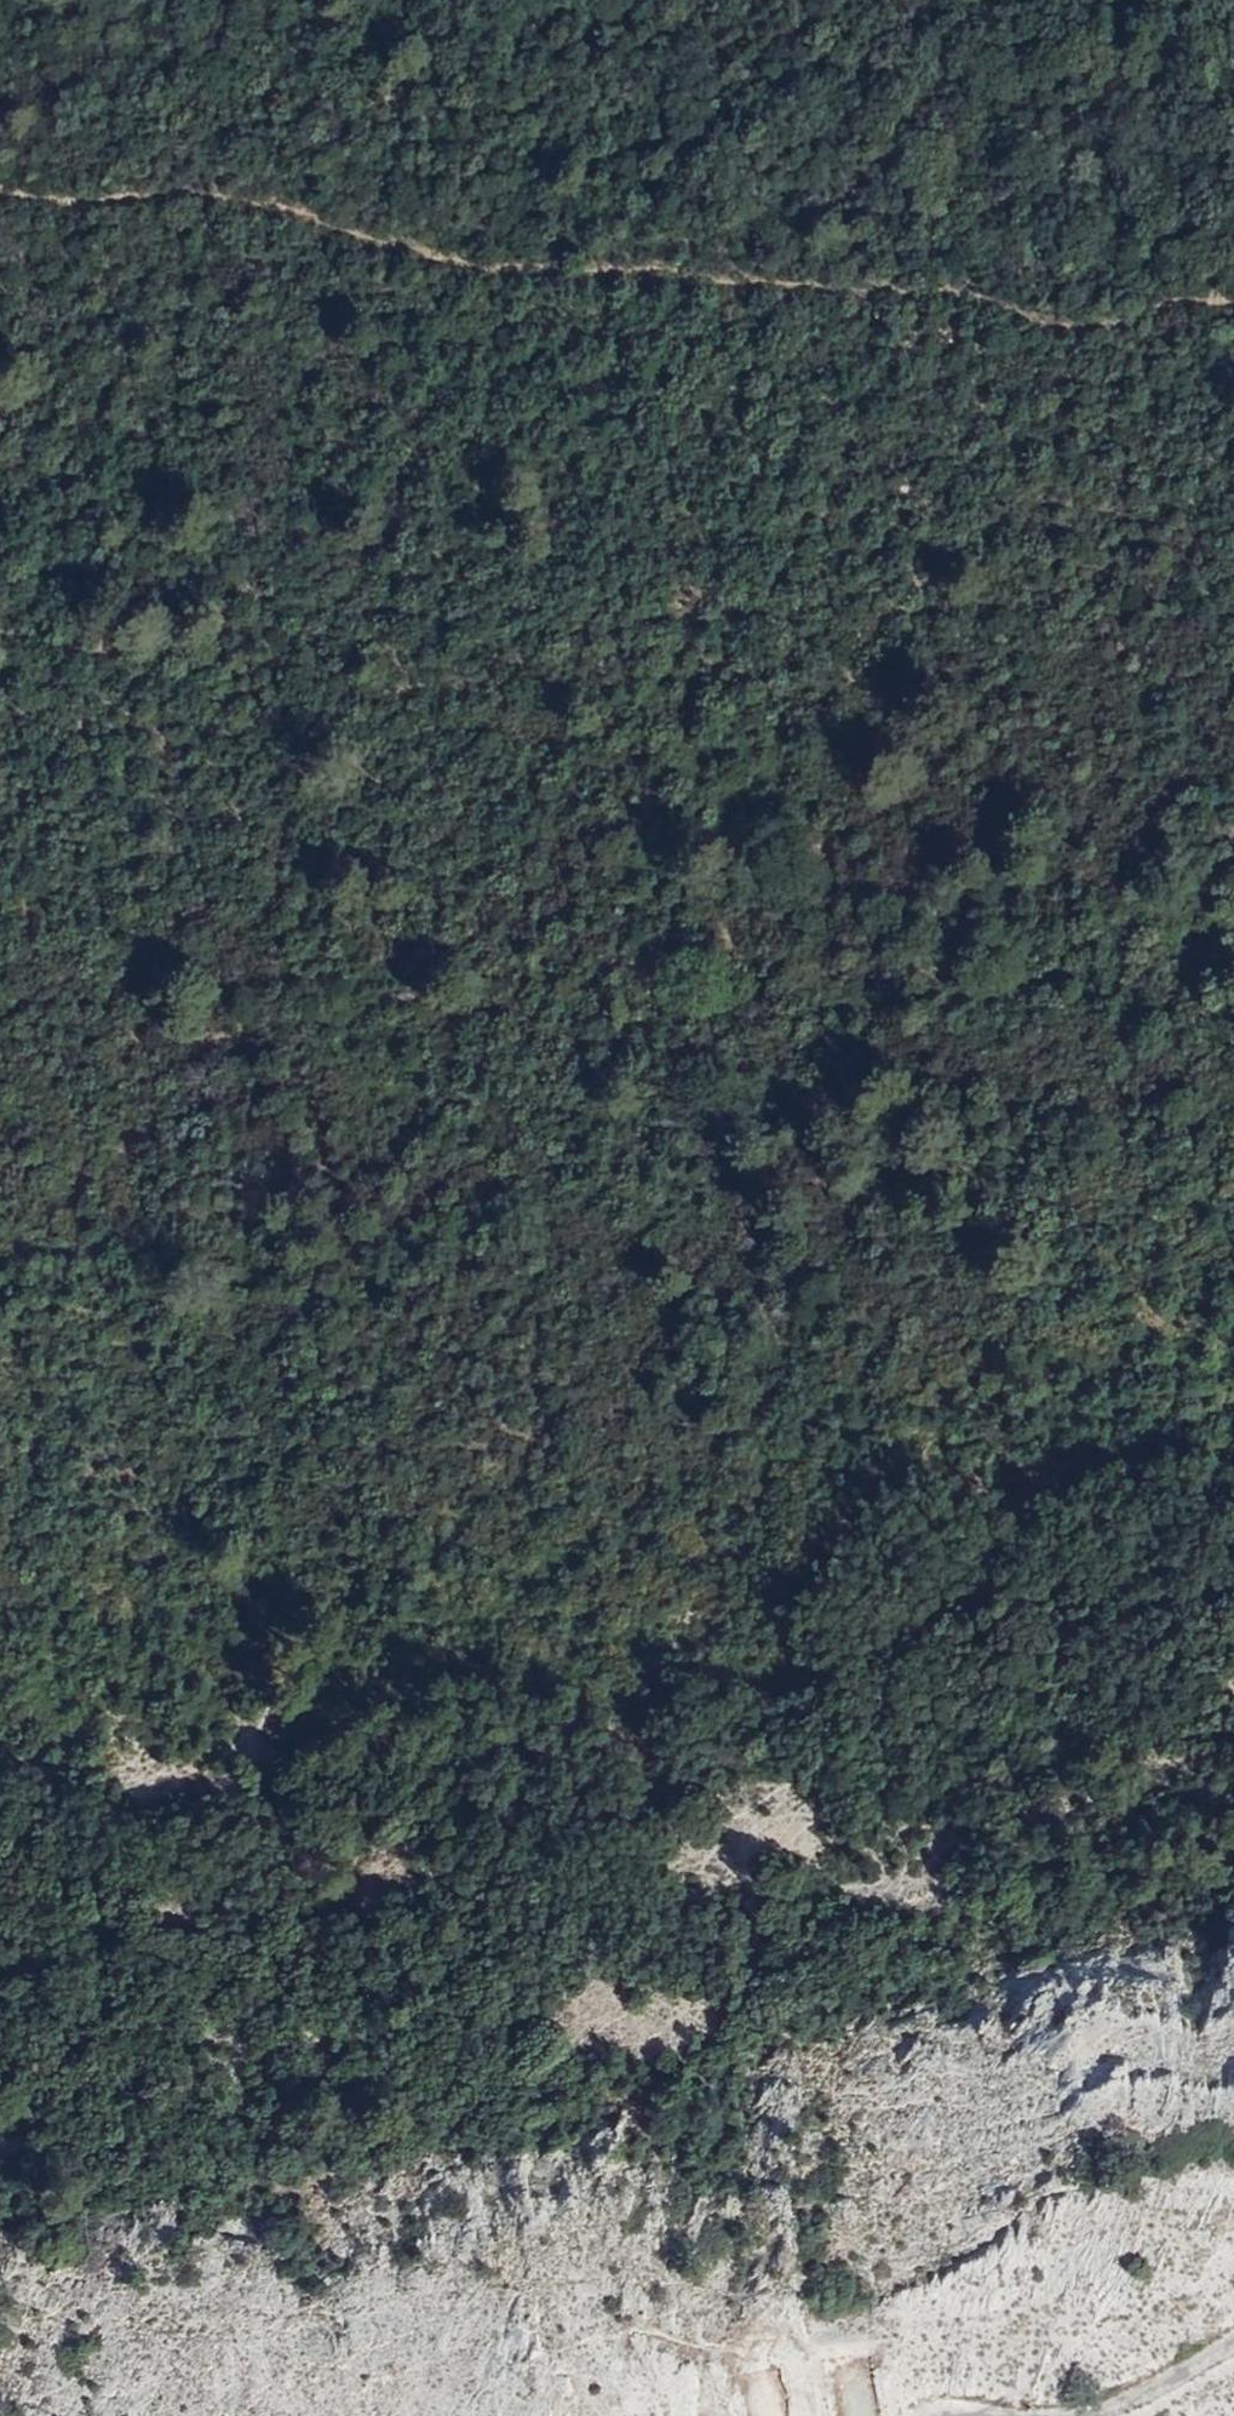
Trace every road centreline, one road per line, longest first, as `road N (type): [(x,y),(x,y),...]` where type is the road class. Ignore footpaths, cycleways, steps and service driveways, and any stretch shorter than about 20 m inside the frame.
road 1 (track): [(0,173),(306,178),(511,230),(970,257),(1132,295),(1233,267)]
road 2 (unclassified): [(926,2415),(1044,2415),(1130,2382),(1233,2328)]

